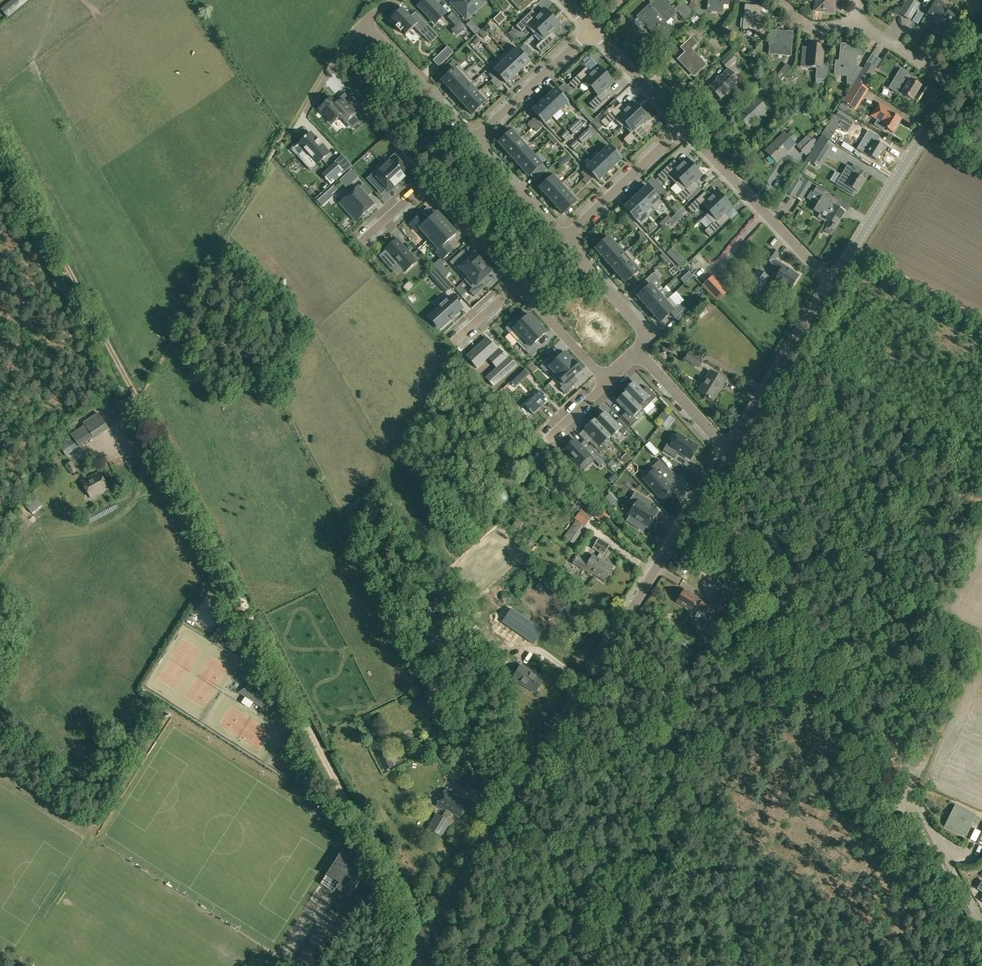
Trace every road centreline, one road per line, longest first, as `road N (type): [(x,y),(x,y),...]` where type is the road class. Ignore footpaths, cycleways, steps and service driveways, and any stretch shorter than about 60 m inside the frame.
road 1 (track): [(420,946),(0,135)]
road 2 (tertiary): [(420,946),(728,451)]
road 3 (track): [(968,897),(739,489)]
road 4 (tertiary): [(831,282),(954,82)]
road 5 (residential): [(517,286),(425,184),(360,245)]
road 6 (residential): [(831,282),(683,125)]
road 7 (tertiary): [(728,451),(831,282)]
road 8 (residential): [(565,238),(683,125)]
road 9 (residential): [(473,141),(591,29)]
road 10 (residential): [(473,141),(364,22)]
road 11 (residential): [(640,351),(643,329),(565,238)]
road 12 (residential): [(565,238),(473,141)]
road 13 (residential): [(728,451),(640,351)]
road 14 (residential): [(683,125),(591,29)]
road 15 (residential): [(607,381),(517,286)]

